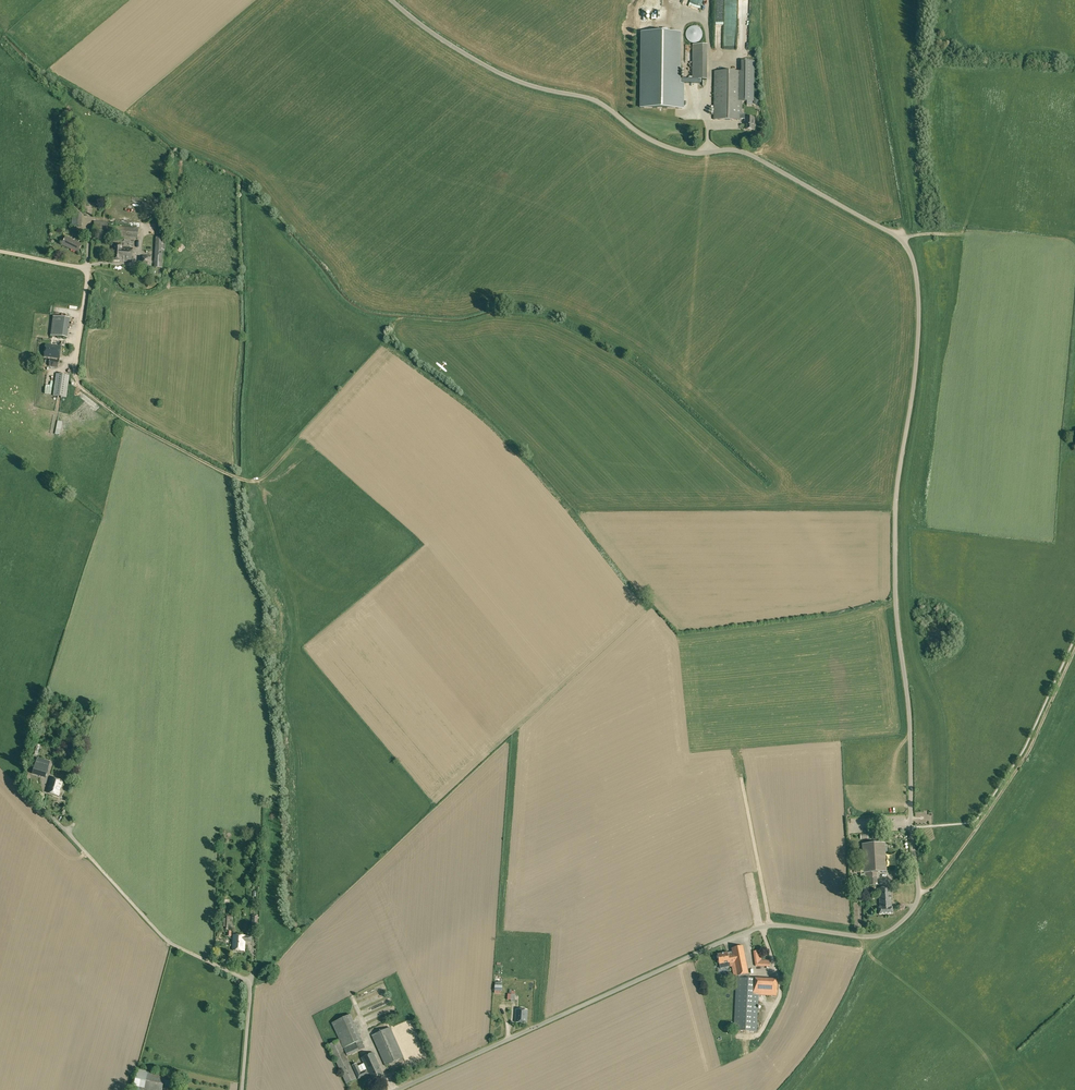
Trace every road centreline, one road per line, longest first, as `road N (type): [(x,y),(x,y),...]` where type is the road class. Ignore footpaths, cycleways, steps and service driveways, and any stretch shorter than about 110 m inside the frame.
road 1 (unclassified): [(400,1089),(752,930),(875,936),(913,908),(910,703),(895,579),(919,312),(911,253),(889,232),(748,152),(669,148),(592,99),(506,74),(394,0)]
road 2 (track): [(1074,648),(1027,754),(938,881),(918,893)]

